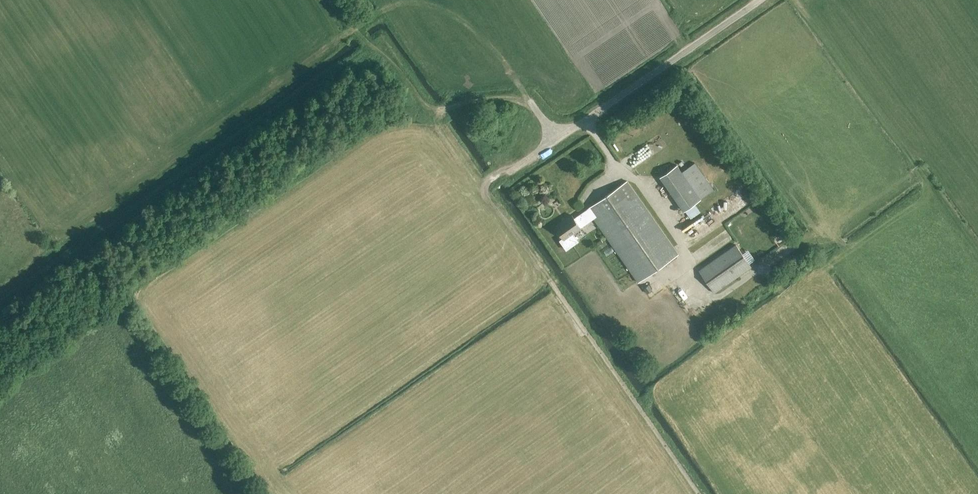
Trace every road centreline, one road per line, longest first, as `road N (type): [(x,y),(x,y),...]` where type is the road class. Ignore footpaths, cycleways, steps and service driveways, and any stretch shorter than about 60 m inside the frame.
road 1 (track): [(90,244),(120,288),(376,112),(429,107)]
road 2 (unclassified): [(558,136),(758,0)]
road 3 (unclassified): [(429,107),(527,96),(558,136)]
road 4 (track): [(331,0),(429,107)]

